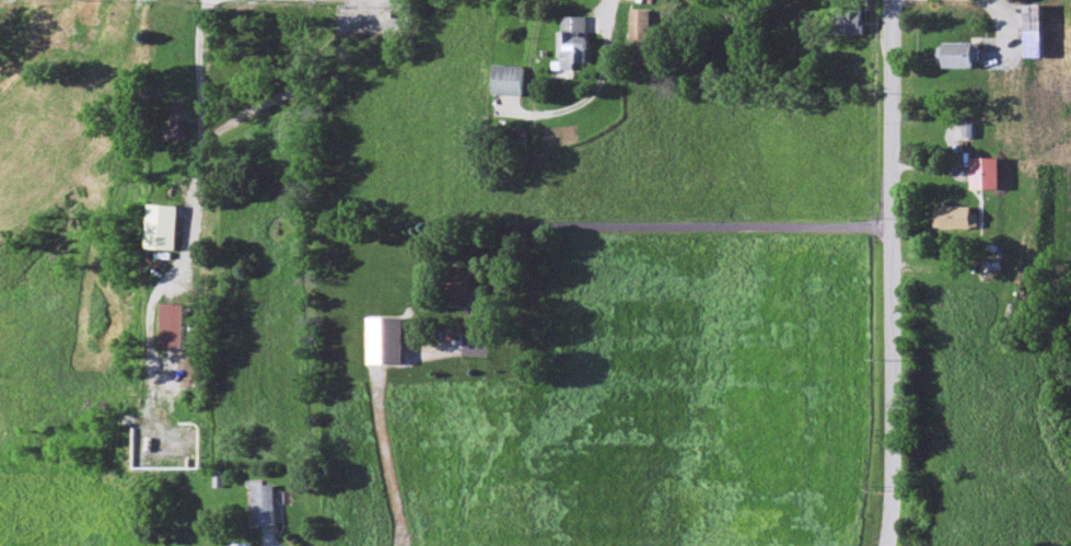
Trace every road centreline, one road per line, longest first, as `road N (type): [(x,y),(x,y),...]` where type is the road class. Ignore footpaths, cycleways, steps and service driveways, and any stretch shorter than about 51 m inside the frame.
road 1 (secondary): [(889,545),(893,0)]

